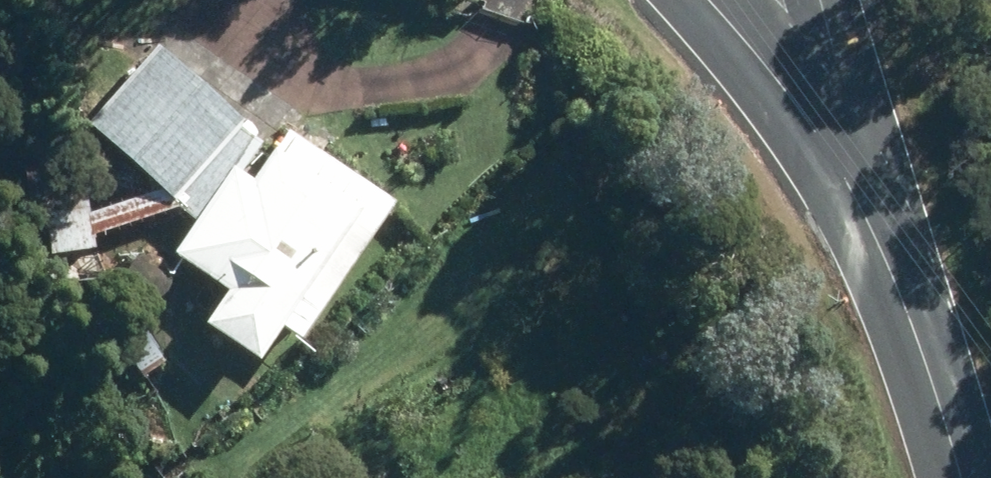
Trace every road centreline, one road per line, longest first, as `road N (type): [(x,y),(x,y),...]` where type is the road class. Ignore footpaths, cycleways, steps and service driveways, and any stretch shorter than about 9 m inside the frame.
road 1 (unclassified): [(817,134),(869,228),(961,477)]
road 2 (unclassified): [(708,0),(817,134)]
road 3 (unclassified): [(817,134),(816,0)]

